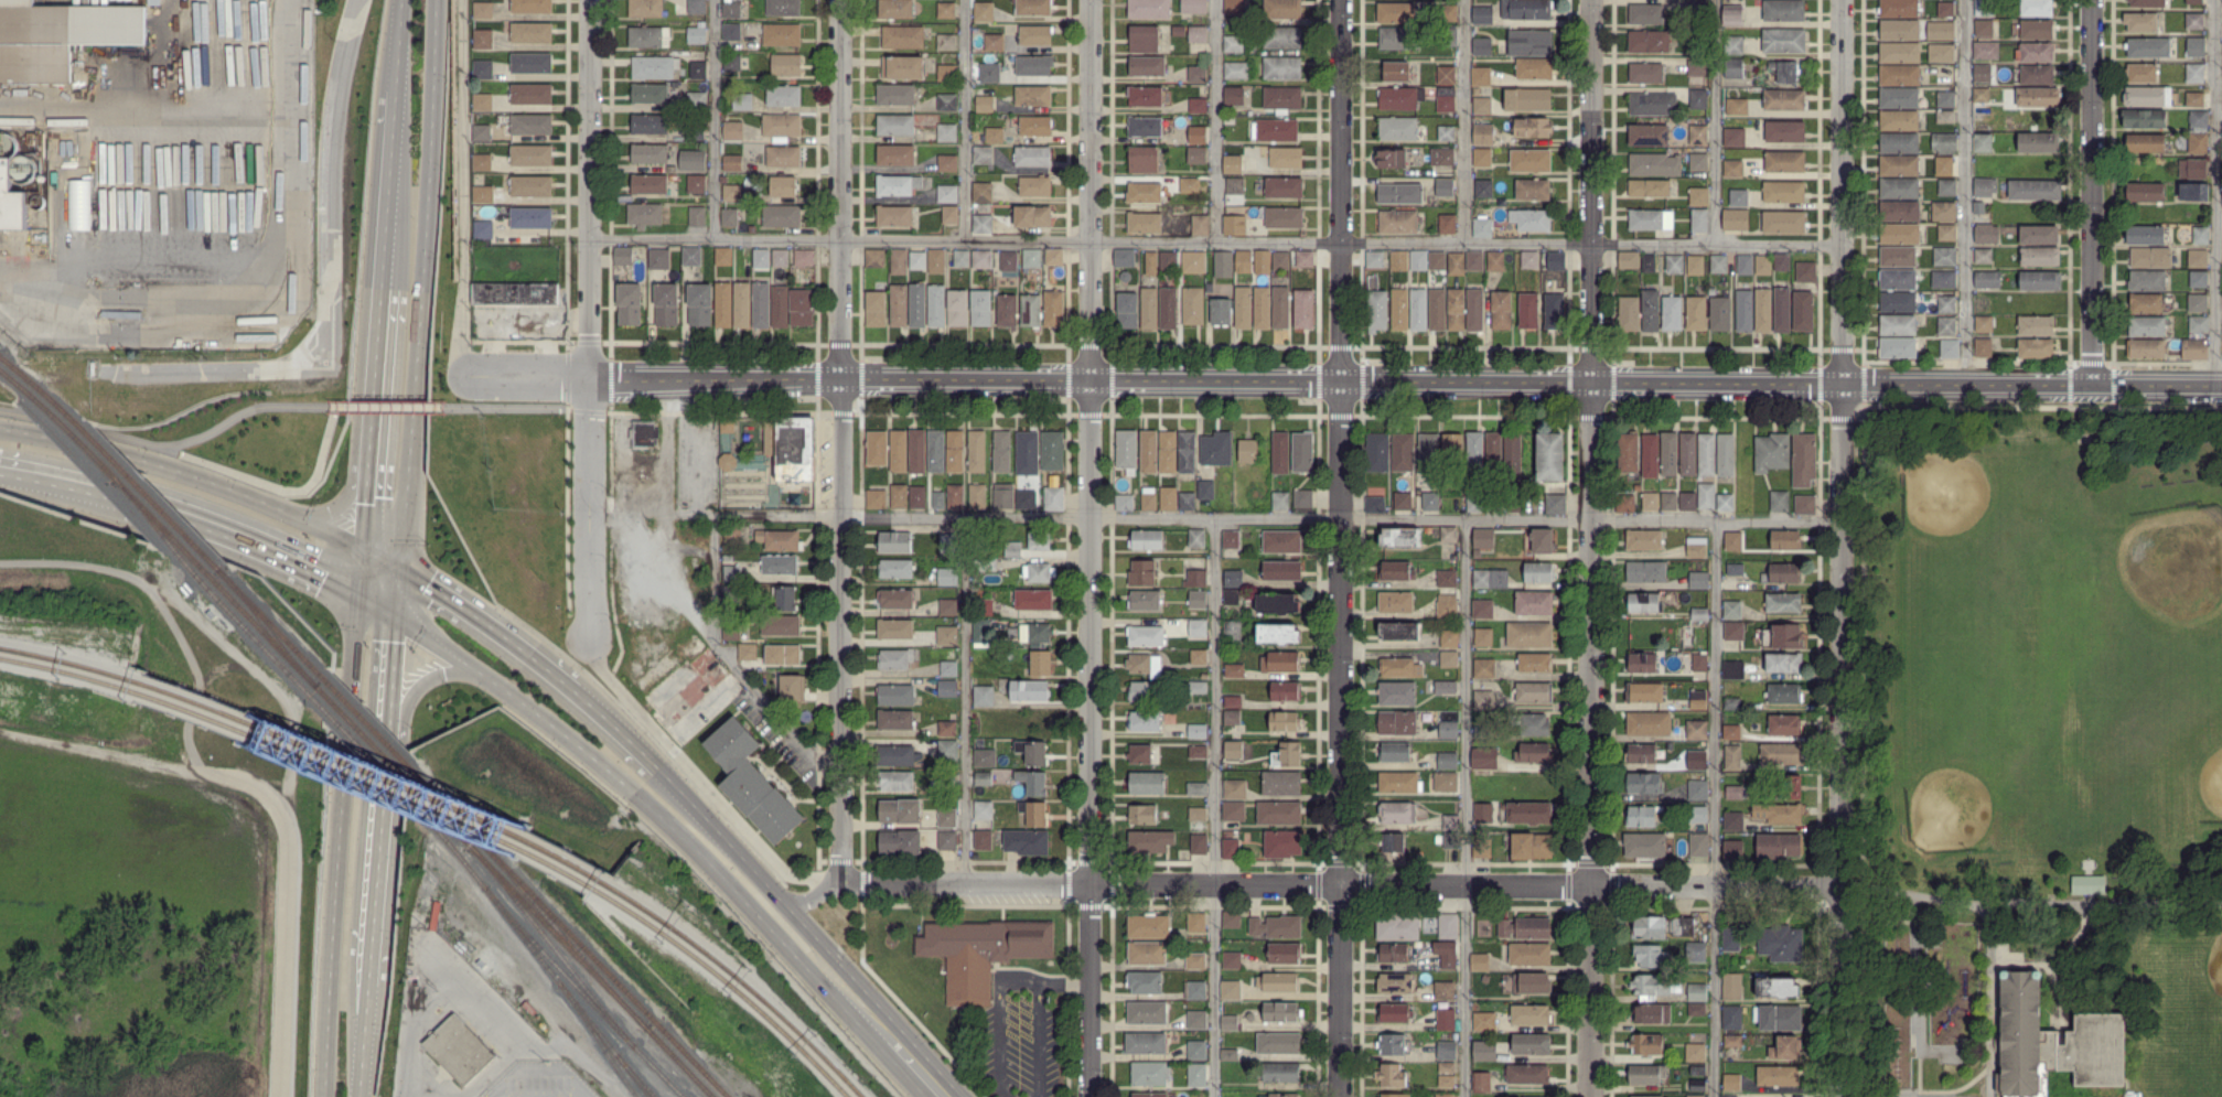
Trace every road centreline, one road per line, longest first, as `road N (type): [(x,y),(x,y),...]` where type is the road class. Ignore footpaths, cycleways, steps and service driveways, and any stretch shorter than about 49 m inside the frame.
road 1 (tertiary): [(1842,383),(841,379)]
road 2 (residential): [(844,881),(1839,886)]
road 3 (residential): [(1091,379),(1085,1096)]
road 4 (residential): [(1341,379),(1336,1096)]
road 5 (residential): [(1590,379),(1589,1096)]
road 6 (residential): [(1838,1096),(1842,383)]
road 7 (primary): [(391,559),(434,0)]
road 8 (secondary): [(482,676),(629,791),(848,1011),(890,1037)]
road 9 (residential): [(841,379),(844,881)]
road 10 (primary): [(350,596),(323,1096)]
road 11 (residential): [(2090,0),(2092,385)]
road 12 (residential): [(1842,383),(1840,0)]
road 13 (tertiary): [(1842,383),(2221,385)]
road 14 (residential): [(1591,0),(1590,379)]
road 15 (residential): [(1341,379),(1340,0)]
road 16 (residential): [(1091,0),(1091,379)]
road 17 (residential): [(841,379),(841,0)]
road 18 (secondary): [(355,542),(158,467),(0,430)]
road 19 (secondary): [(45,474),(202,524),(386,617)]
road 20 (residential): [(591,643),(632,706),(785,875),(835,883)]
road 21 (secondary): [(890,1037),(872,996),(676,784)]
road 22 (residential): [(586,377),(591,643)]
road 23 (secondary): [(595,700),(391,559)]
road 24 (primary): [(359,1017),(376,772)]
road 25 (residential): [(588,0),(588,238)]
road 26 (primary): [(376,772),(417,684),(441,668),(482,676)]
road 27 (tertiary): [(841,379),(685,379)]
road 28 (primary): [(376,772),(386,617)]
road 29 (residential): [(588,238),(586,377)]
road 30 (secondary): [(371,424),(356,484),(336,506),(300,518)]

